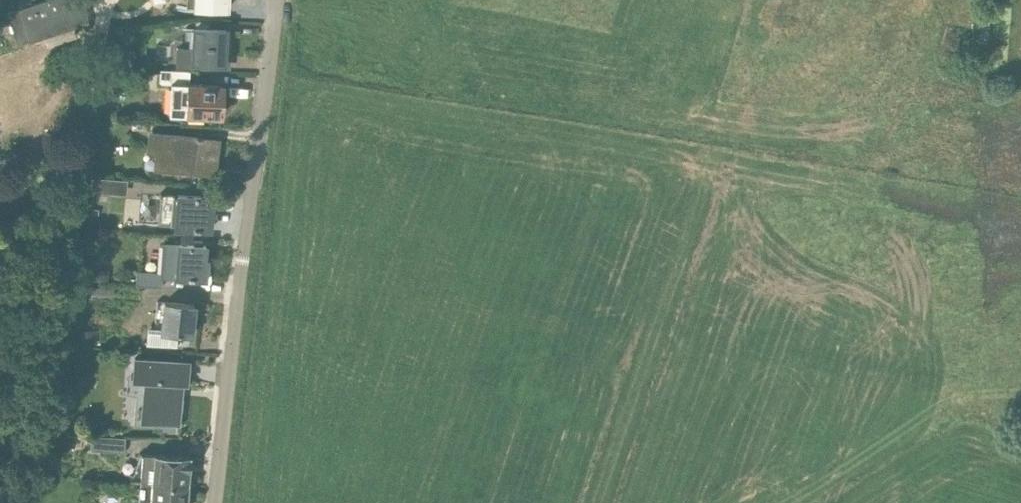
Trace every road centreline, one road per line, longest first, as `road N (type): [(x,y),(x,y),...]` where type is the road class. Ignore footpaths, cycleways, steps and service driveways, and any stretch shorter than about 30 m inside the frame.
road 1 (residential): [(214,502),(273,0)]

